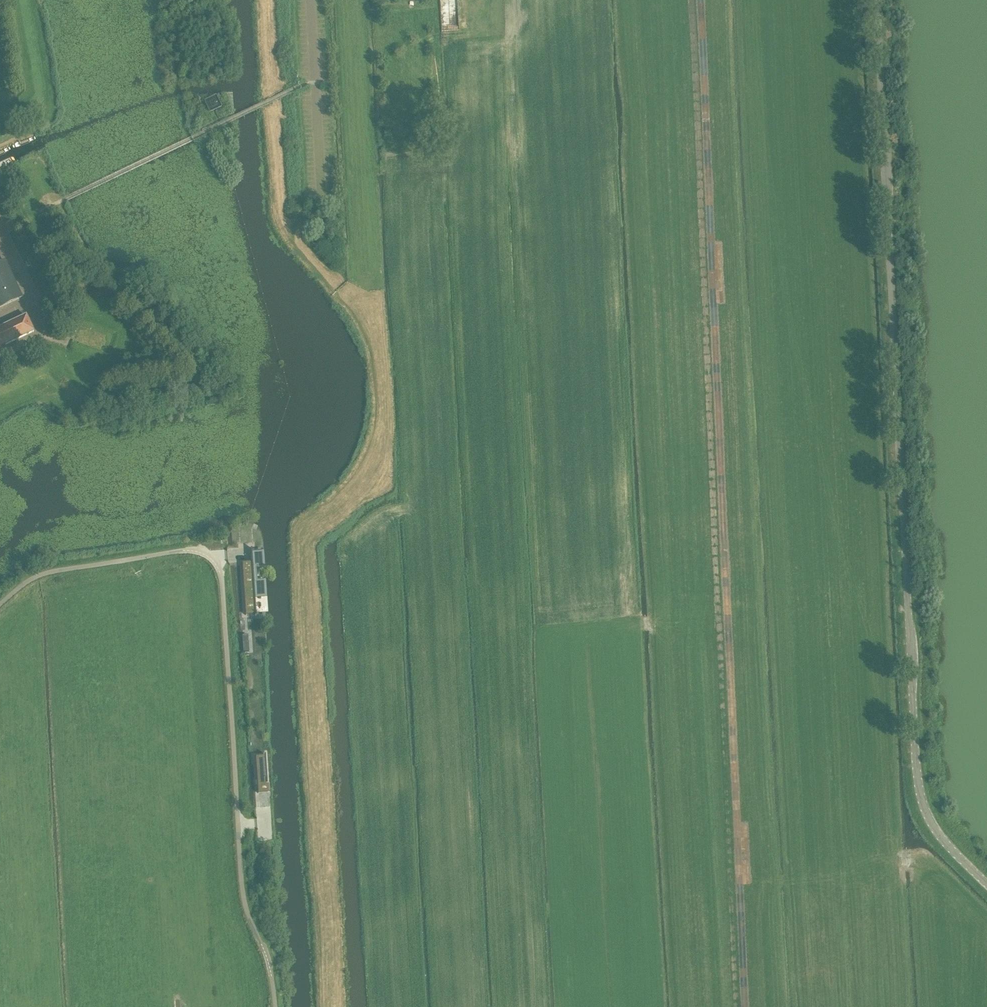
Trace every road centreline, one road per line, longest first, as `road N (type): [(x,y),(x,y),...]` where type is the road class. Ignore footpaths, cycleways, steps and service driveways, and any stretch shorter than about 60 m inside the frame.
road 1 (tertiary): [(986,884),(939,834),(918,773),(878,0)]
road 2 (unclassified): [(276,1006),(243,873),(221,580),(213,562),(191,550),(39,576),(0,604)]

